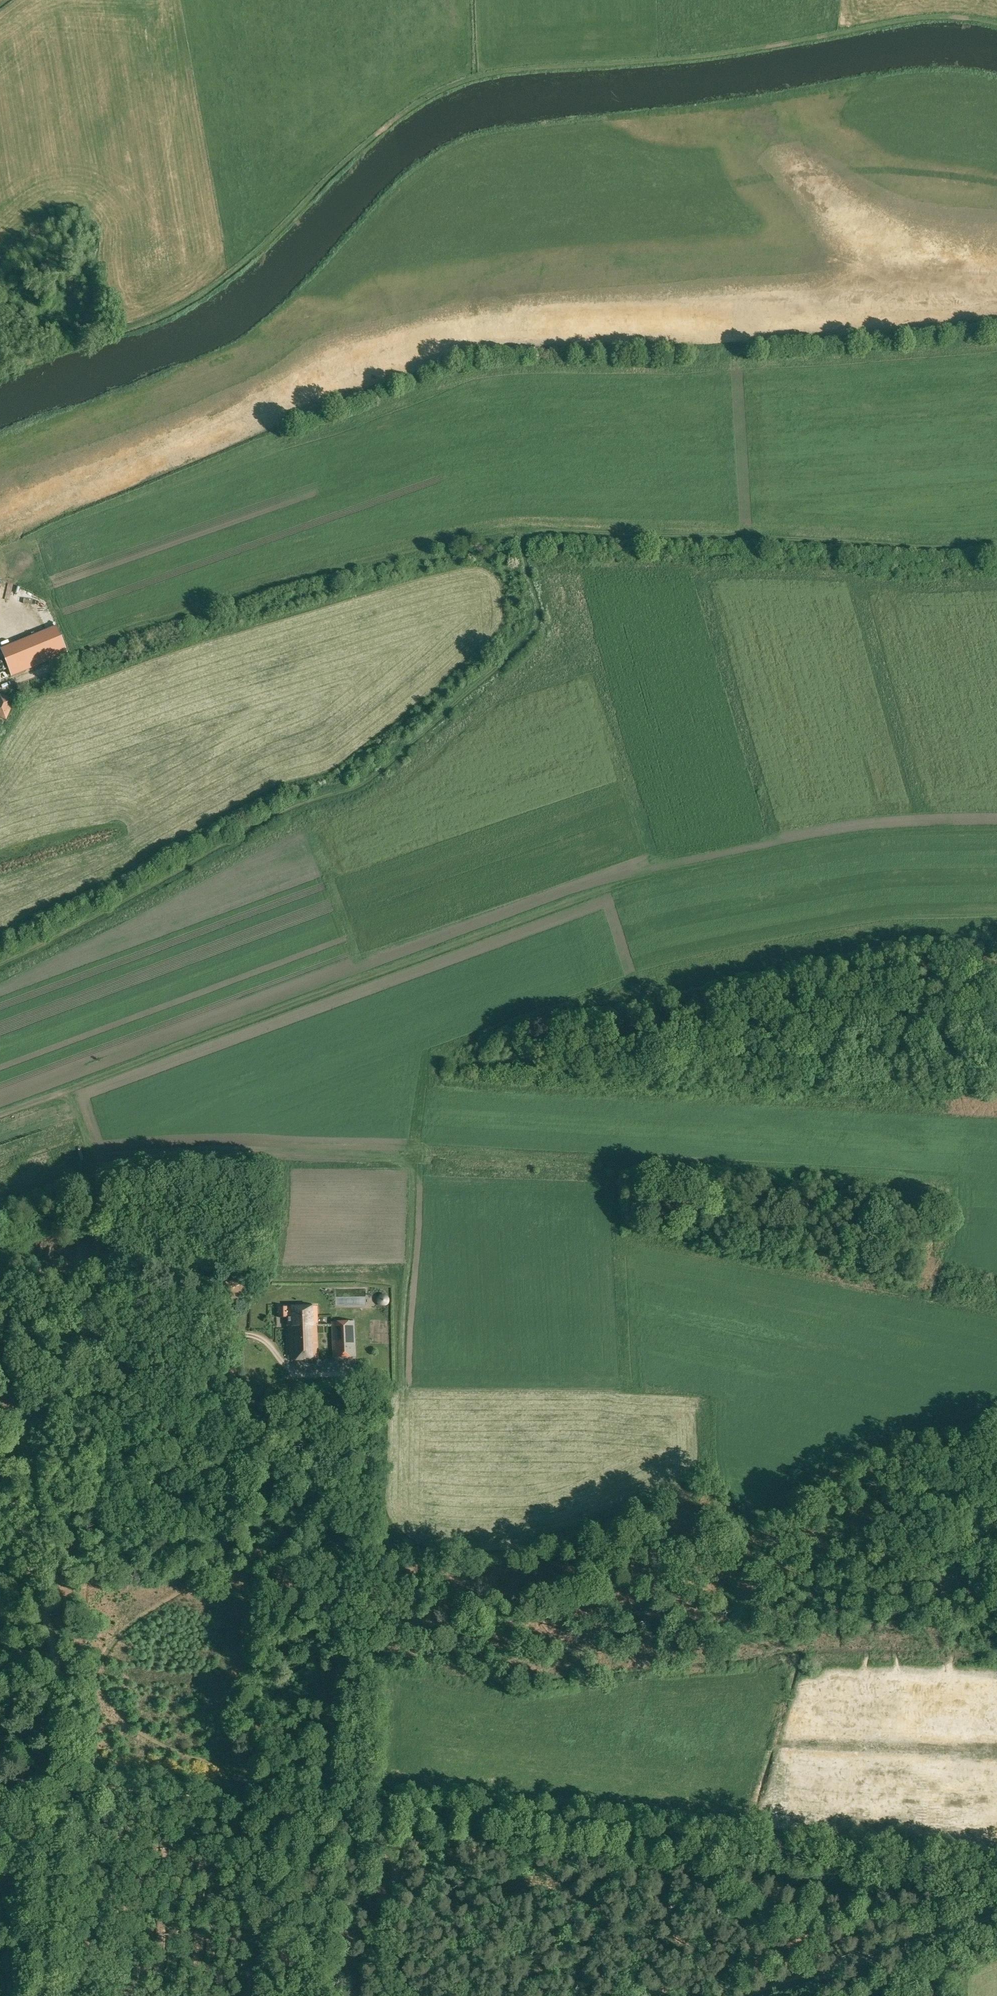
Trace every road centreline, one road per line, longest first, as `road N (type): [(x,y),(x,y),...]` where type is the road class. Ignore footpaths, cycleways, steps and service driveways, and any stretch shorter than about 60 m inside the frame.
road 1 (track): [(529,534),(415,553),(17,681),(0,679)]
road 2 (unclassified): [(40,1995),(58,1660),(0,1459)]
road 3 (track): [(996,546),(529,534)]
road 4 (unclassified): [(757,1995),(996,1912)]

